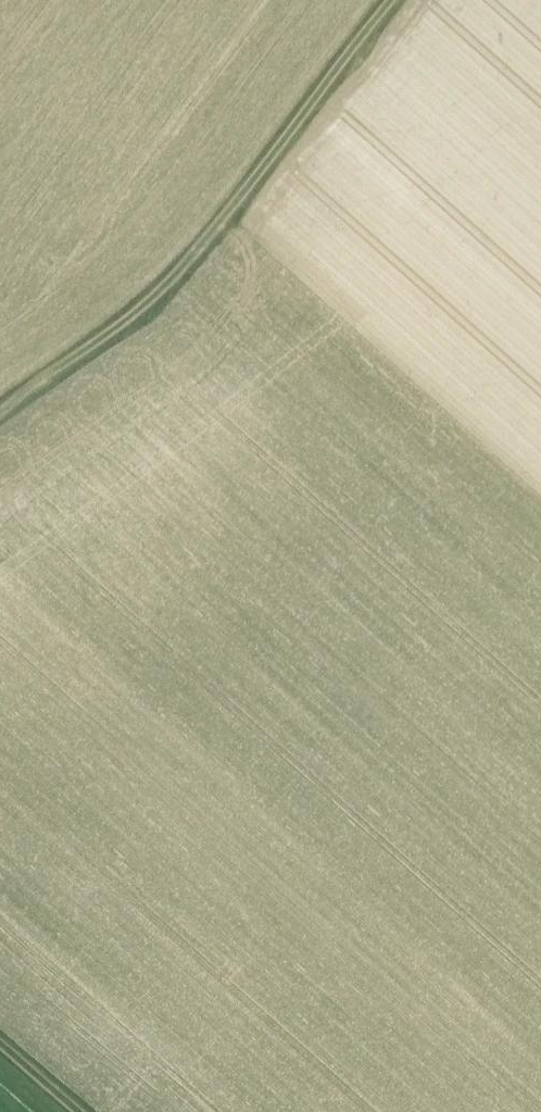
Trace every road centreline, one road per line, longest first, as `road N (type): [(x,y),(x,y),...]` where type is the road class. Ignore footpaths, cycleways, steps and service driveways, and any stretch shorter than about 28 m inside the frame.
road 1 (track): [(0,413),(143,312),(396,0)]

